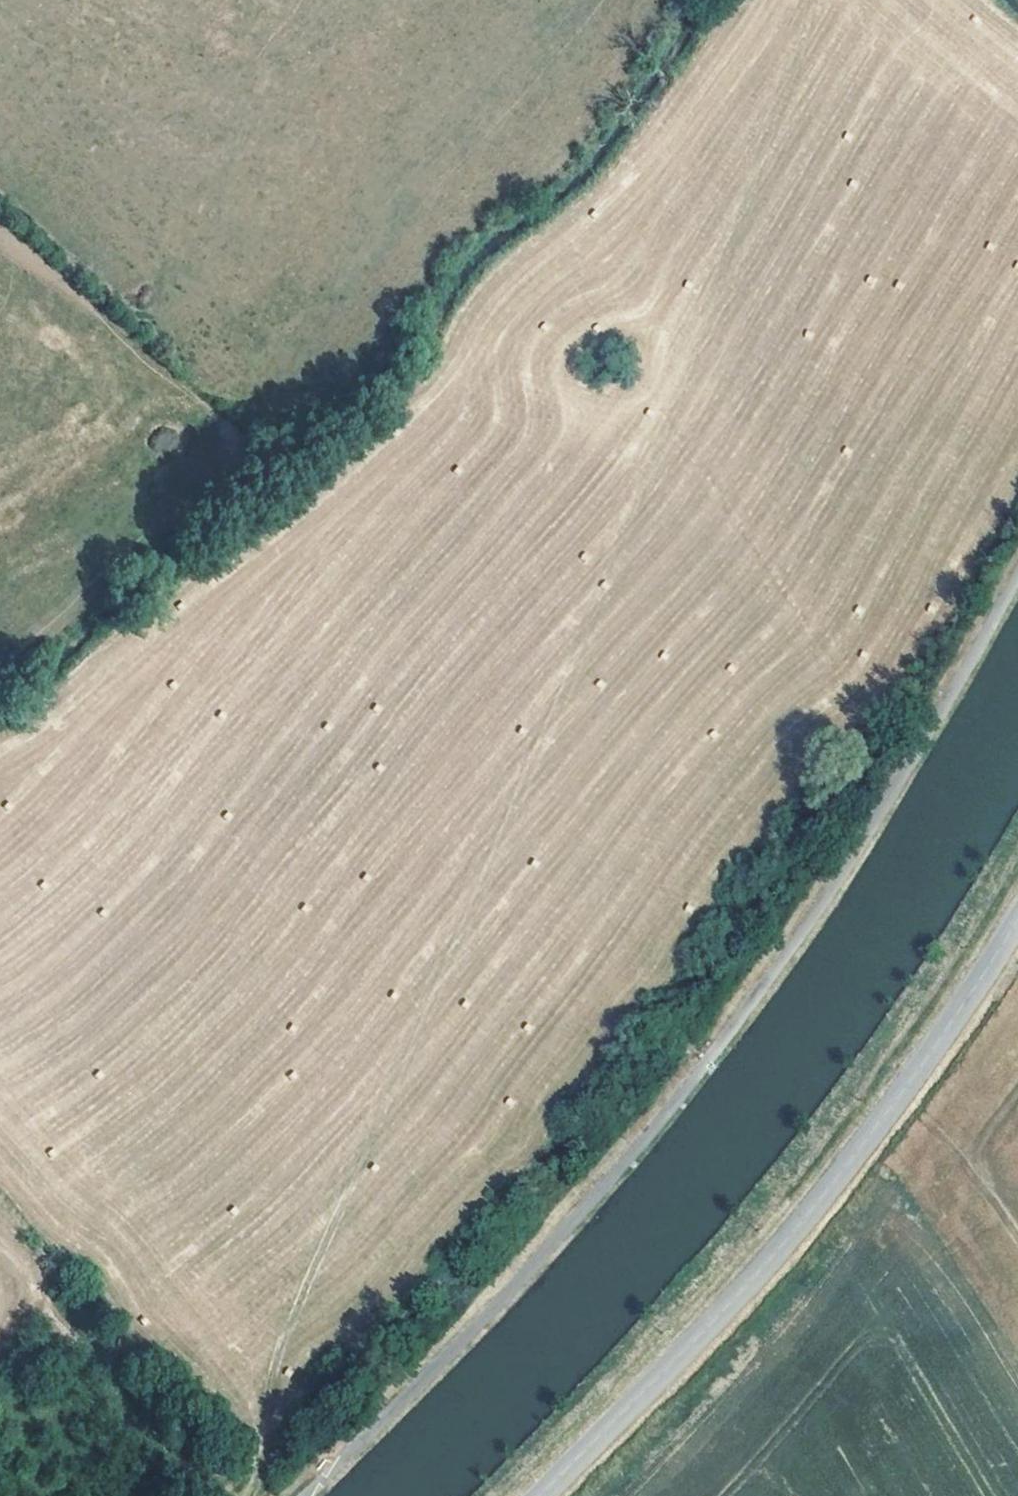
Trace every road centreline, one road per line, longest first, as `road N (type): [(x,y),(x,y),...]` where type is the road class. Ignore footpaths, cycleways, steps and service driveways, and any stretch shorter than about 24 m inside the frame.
road 1 (unclassified): [(549,1495),(775,1269),(866,1156),(1017,934)]

